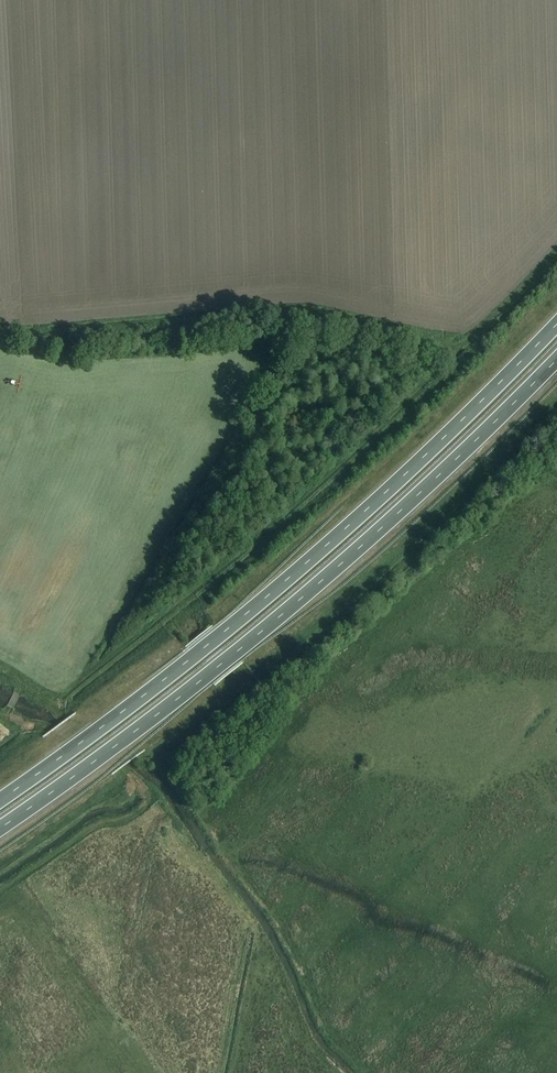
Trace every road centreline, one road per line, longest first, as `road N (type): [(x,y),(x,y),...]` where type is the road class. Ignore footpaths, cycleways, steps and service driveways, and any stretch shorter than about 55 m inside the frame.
road 1 (trunk): [(556,324),(311,559),(0,801)]
road 2 (trunk): [(0,829),(210,675),(327,577),(556,361)]
road 3 (track): [(556,242),(465,349),(301,314),(281,315),(273,331)]

